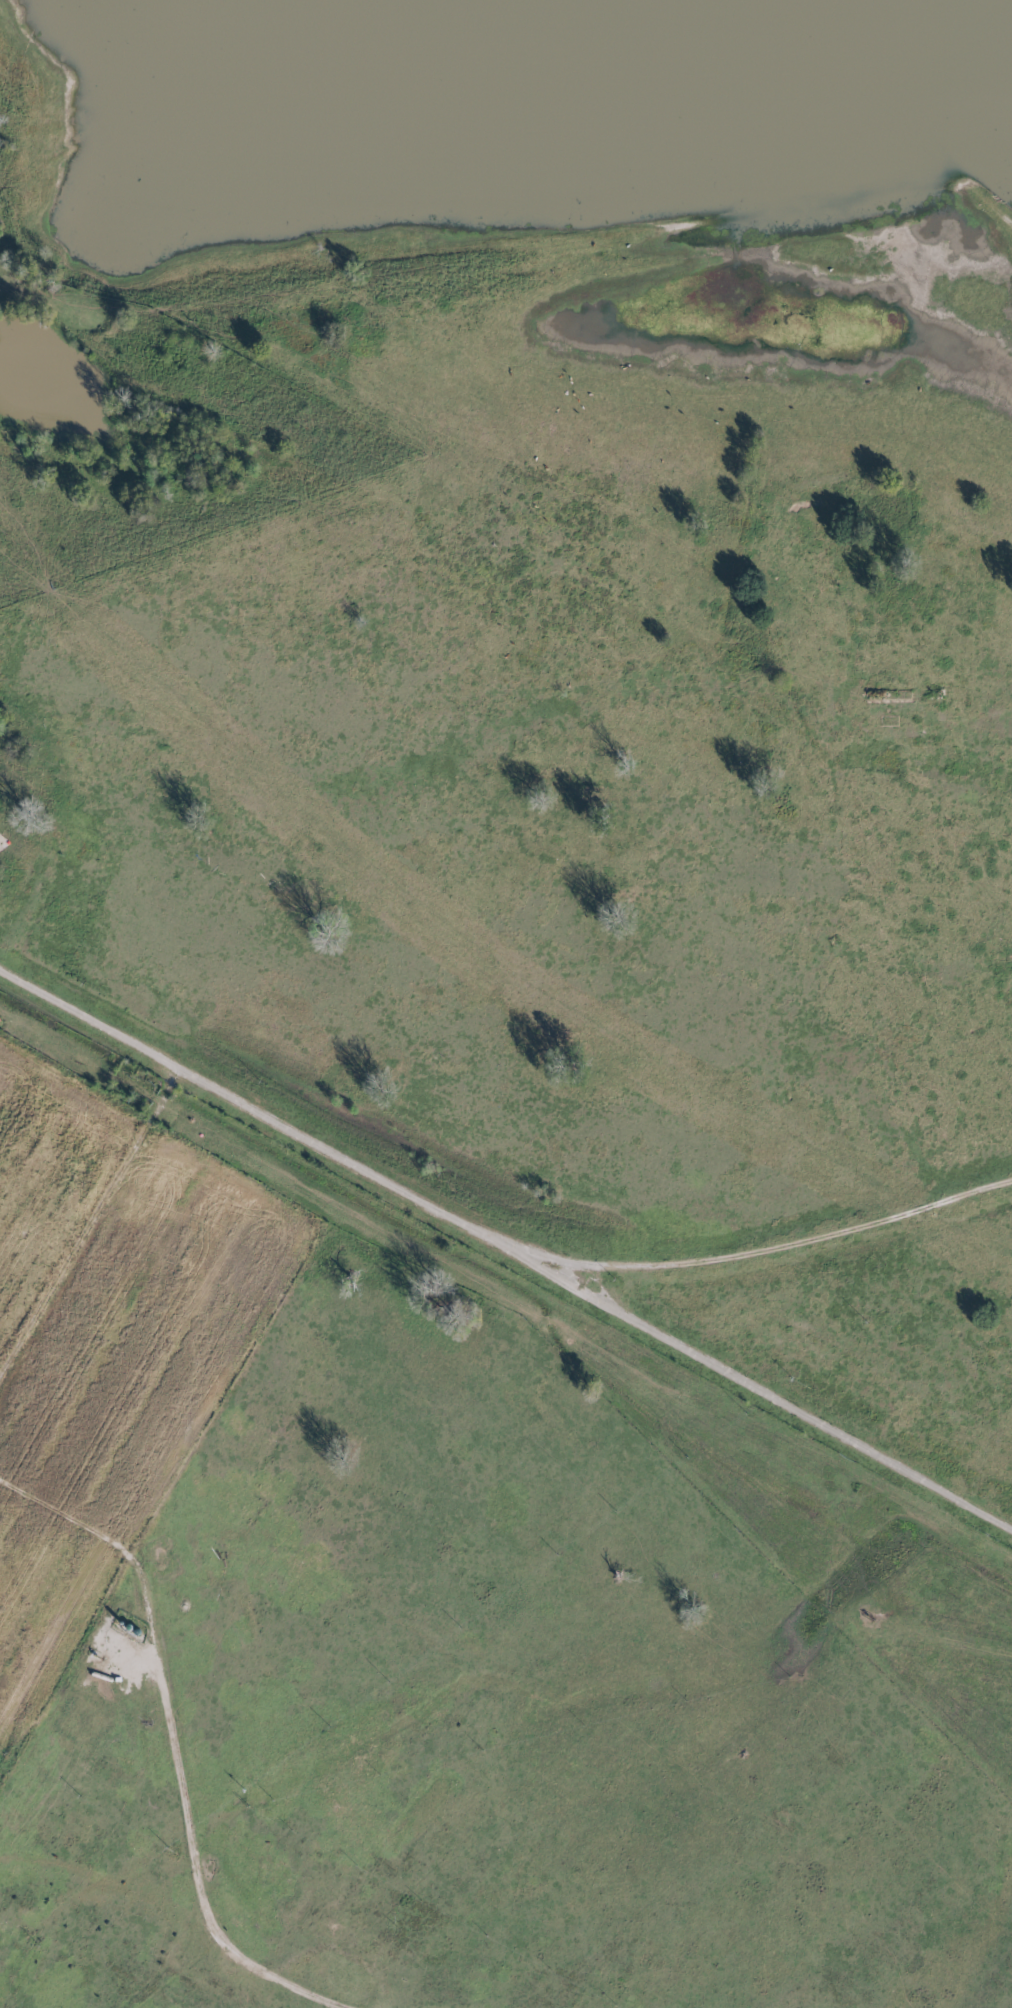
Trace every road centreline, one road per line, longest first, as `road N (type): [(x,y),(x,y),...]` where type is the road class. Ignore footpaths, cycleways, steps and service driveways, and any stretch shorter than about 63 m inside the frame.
road 1 (track): [(1011,1181),(702,1264),(525,1264)]

